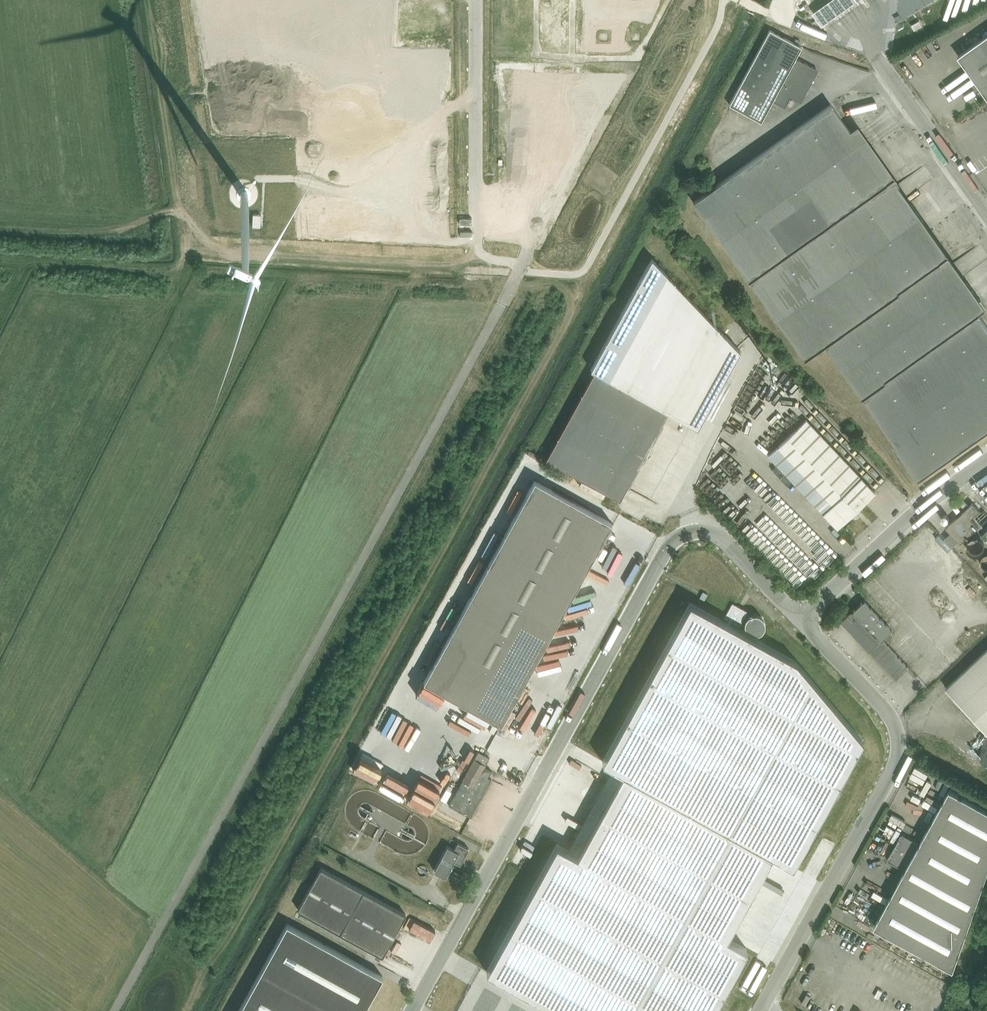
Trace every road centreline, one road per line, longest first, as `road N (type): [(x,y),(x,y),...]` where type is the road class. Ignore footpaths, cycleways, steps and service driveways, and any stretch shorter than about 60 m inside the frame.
road 1 (unclassified): [(802,616),(725,540),(695,532),(673,540),(412,1010)]
road 2 (track): [(519,271),(204,250),(183,250),(176,267),(162,271),(0,262)]
road 3 (unclassified): [(769,1010),(899,748),(888,714),(802,616)]
road 4 (unclassified): [(802,616),(924,505),(986,461)]
road 5 (unclassified): [(475,0),(475,239)]
road 6 (unclassified): [(986,211),(862,36)]

